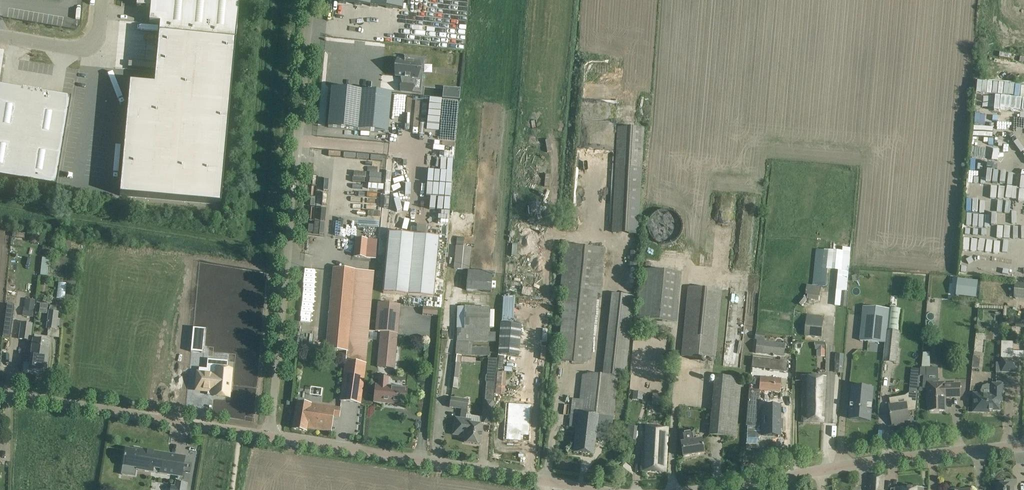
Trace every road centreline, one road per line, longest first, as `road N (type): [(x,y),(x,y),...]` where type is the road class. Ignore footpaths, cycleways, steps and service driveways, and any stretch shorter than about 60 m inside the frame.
road 1 (unclassified): [(270,436),(308,0)]
road 2 (unclassified): [(270,436),(601,489)]
road 3 (unclassified): [(709,489),(1023,447)]
road 4 (unclassified): [(0,393),(270,436)]
road 5 (unclassified): [(0,37),(92,45),(101,0)]

